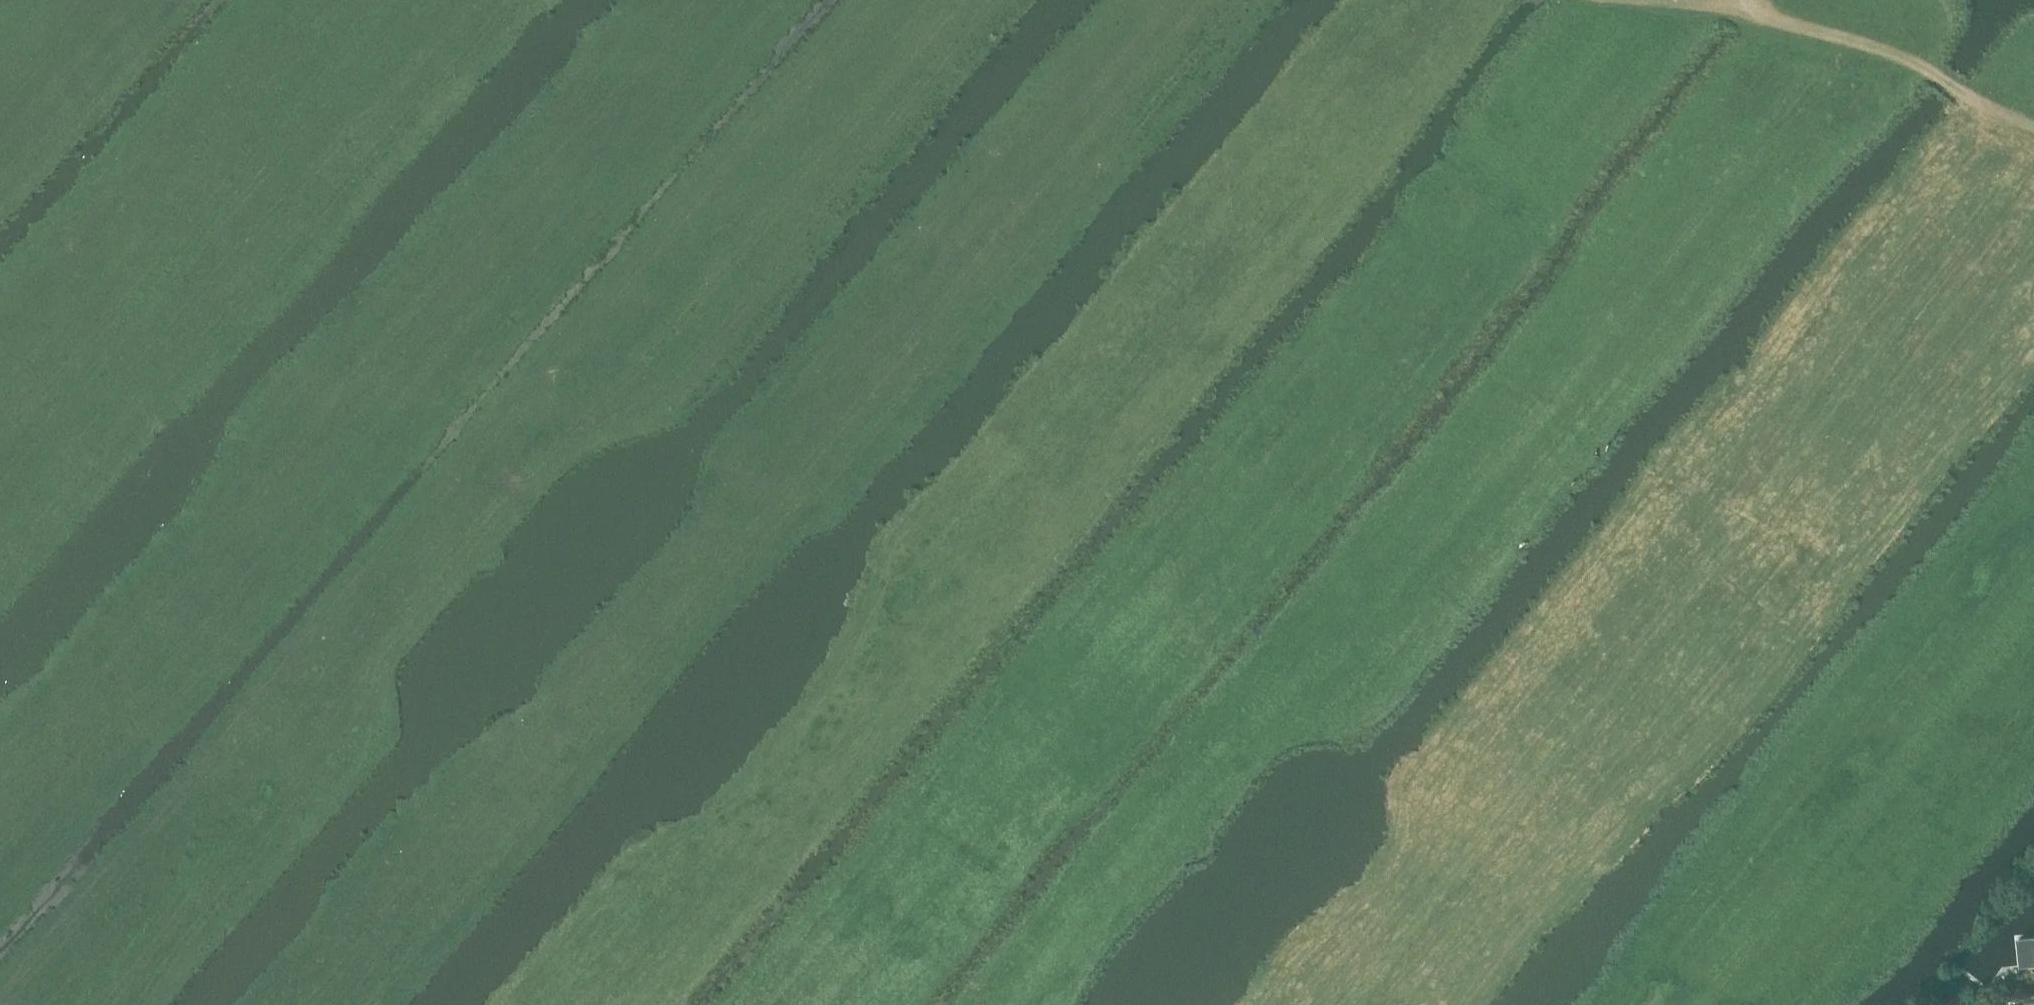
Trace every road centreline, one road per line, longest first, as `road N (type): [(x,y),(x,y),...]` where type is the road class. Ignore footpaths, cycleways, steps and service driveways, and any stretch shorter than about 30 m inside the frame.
road 1 (track): [(2033,124),(1926,65),(1779,0)]
road 2 (track): [(1389,149),(1509,0)]

